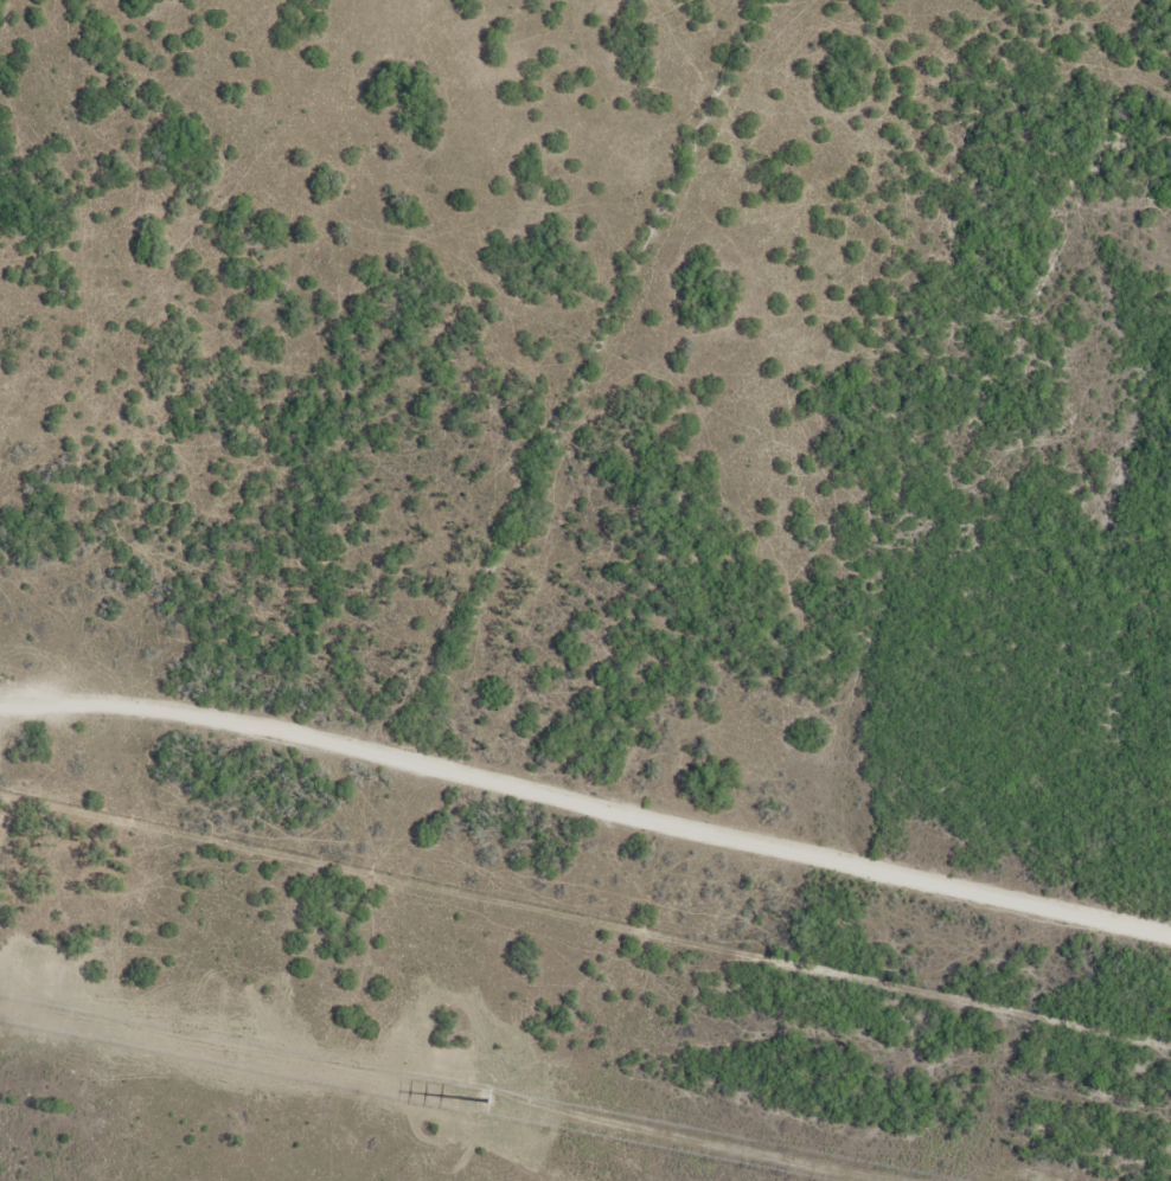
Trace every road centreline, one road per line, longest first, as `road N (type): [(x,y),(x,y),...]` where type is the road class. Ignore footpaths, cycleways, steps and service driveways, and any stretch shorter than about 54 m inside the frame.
road 1 (residential): [(1170,929),(271,724),(0,677)]
road 2 (residential): [(271,724),(300,633),(667,0)]

